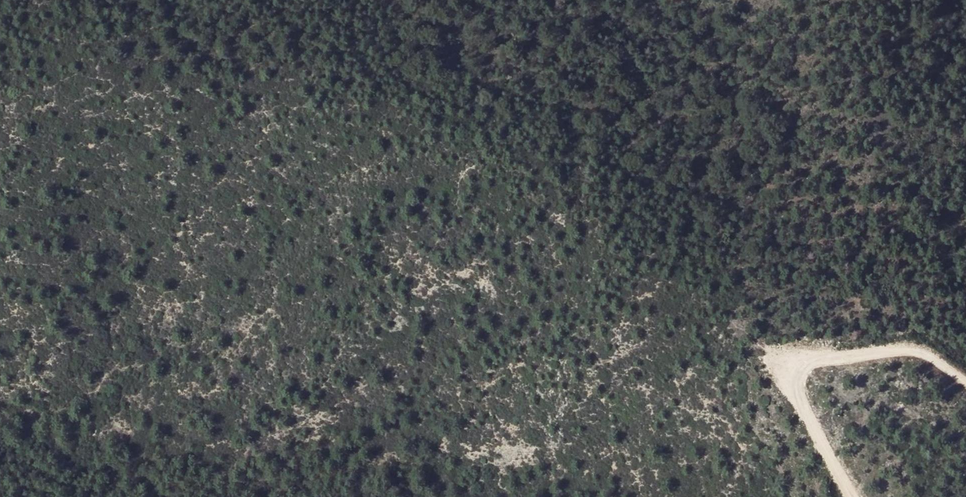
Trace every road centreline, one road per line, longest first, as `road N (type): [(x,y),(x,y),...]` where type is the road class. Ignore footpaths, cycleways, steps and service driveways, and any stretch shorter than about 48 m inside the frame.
road 1 (track): [(853,496),(798,394),(800,374),(819,360),(904,350),(923,353),(965,380)]

